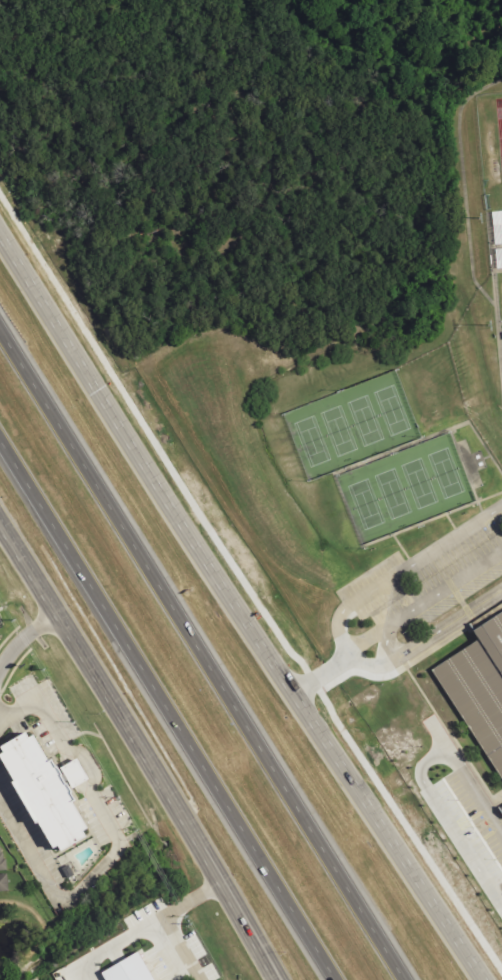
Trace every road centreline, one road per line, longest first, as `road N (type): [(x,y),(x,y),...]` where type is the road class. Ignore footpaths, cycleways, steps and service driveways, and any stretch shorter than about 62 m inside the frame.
road 1 (secondary): [(488,979),(0,233)]
road 2 (motorway): [(405,979),(0,328)]
road 3 (motorway): [(0,440),(334,979)]
road 4 (secondary): [(0,526),(275,979)]

